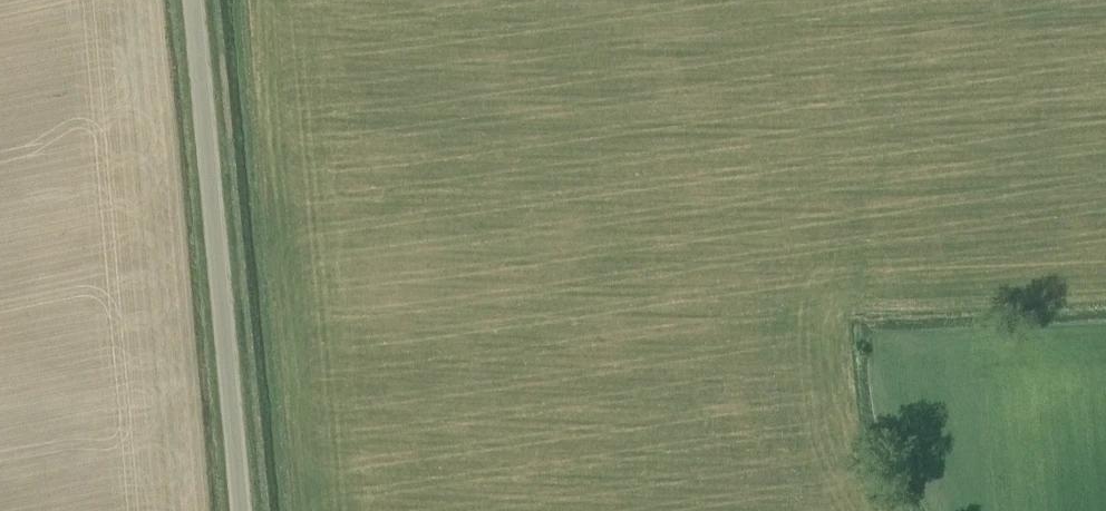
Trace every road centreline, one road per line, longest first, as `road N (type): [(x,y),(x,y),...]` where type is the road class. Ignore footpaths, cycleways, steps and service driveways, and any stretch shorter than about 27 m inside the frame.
road 1 (unclassified): [(194,0),(240,510)]

